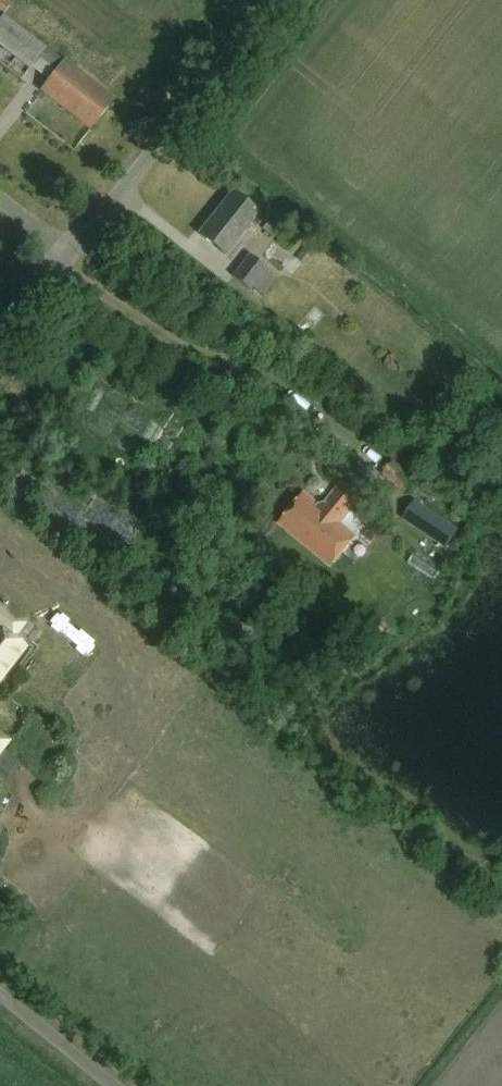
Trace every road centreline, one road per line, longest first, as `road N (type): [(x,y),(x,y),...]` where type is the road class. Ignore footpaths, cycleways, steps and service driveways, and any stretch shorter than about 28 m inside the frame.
road 1 (unclassified): [(69,254),(273,0)]
road 2 (unclassified): [(117,1085),(0,991)]

